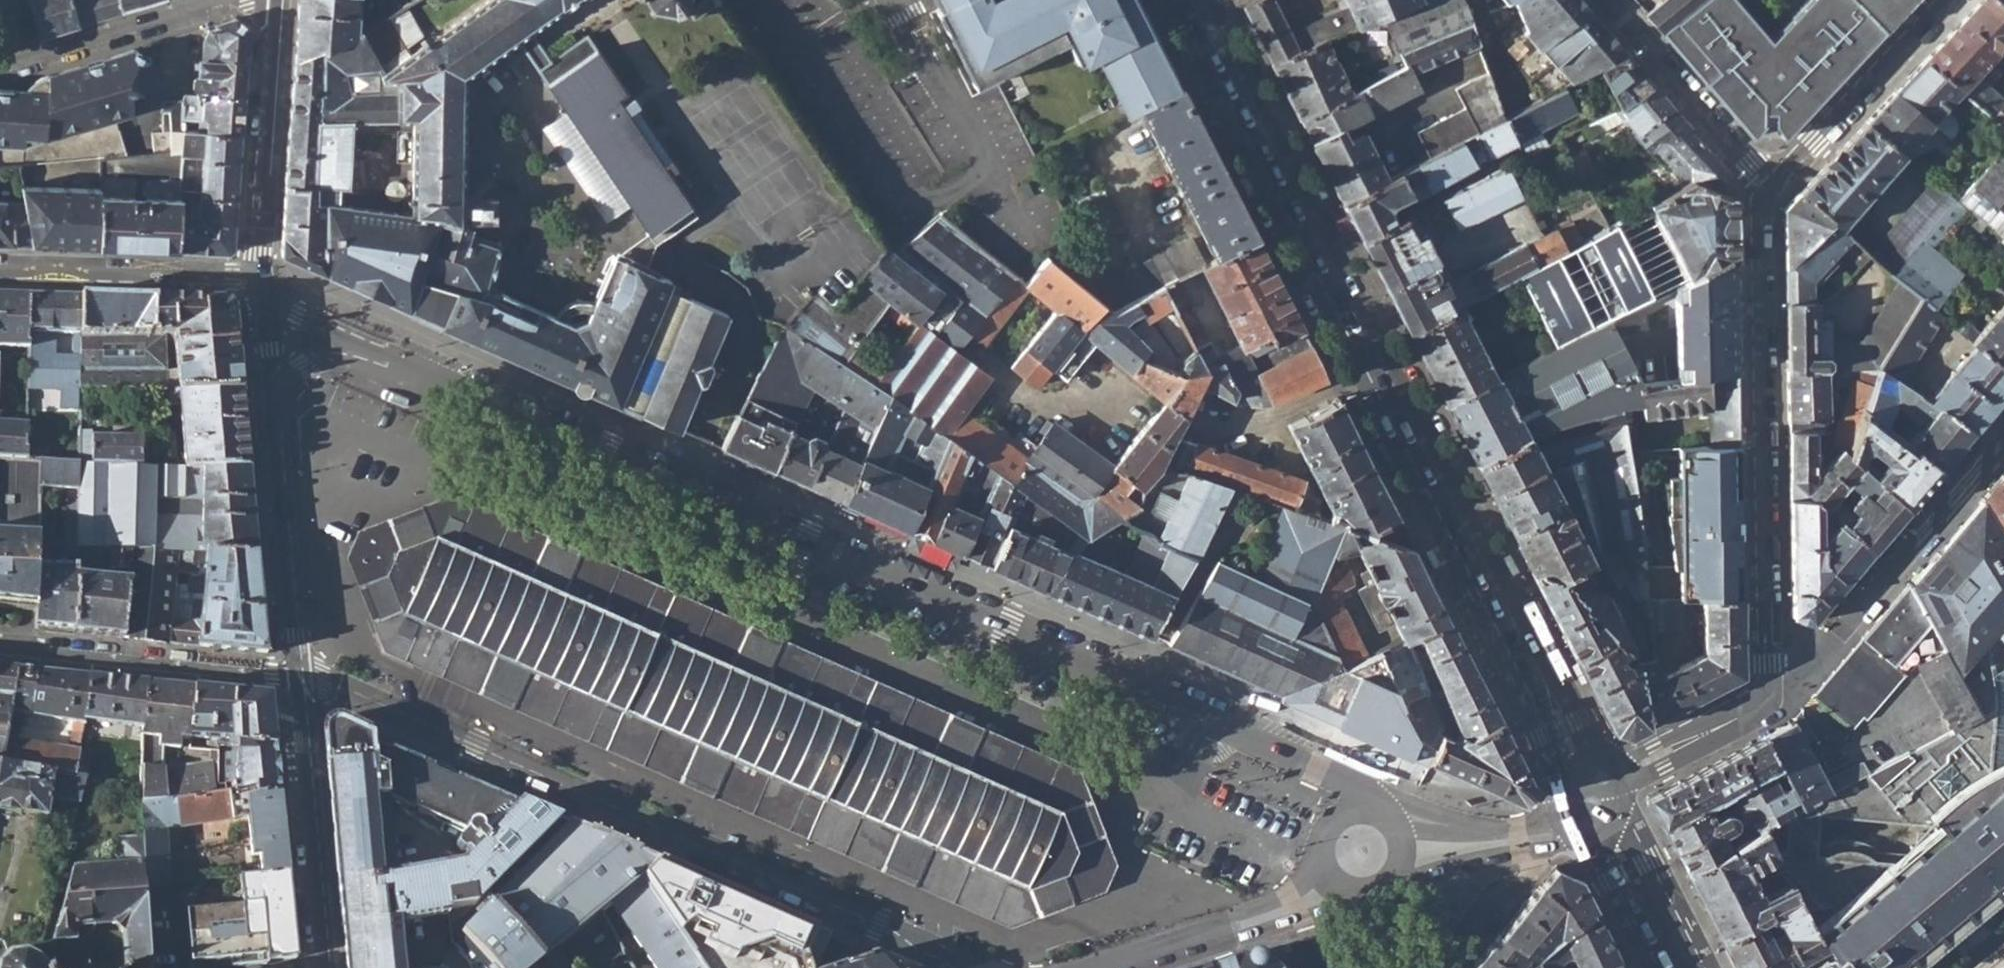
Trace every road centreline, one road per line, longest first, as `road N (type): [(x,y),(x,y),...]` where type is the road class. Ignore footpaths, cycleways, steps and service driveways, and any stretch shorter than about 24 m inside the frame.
road 1 (residential): [(1358,789),(386,354)]
road 2 (residential): [(975,967),(300,678)]
road 3 (secondary): [(1474,570),(1188,4)]
road 4 (residential): [(1767,686),(1760,236),(1773,185)]
road 5 (residential): [(0,646),(300,678)]
road 6 (residential): [(276,0),(256,229),(260,293)]
road 7 (residential): [(272,387),(300,678)]
road 8 (residential): [(300,678),(323,967)]
road 9 (residential): [(260,293),(231,281),(0,275)]
road 10 (residential): [(1773,185),(1944,0)]
road 11 (residential): [(1773,185),(1607,0)]
road 12 (secondary): [(1474,570),(1482,614),(1541,738),(1561,767),(1586,777)]
road 13 (secondary): [(1329,880),(1292,904),(1104,967)]
road 14 (secondary): [(1597,763),(1517,598),(1474,570)]
road 15 (residential): [(0,68),(222,0)]
road 16 (secondary): [(1707,967),(1636,838),(1589,824)]
road 17 (secondary): [(1392,885),(1549,850)]
road 18 (secondary): [(1589,824),(1658,967)]
road 19 (residential): [(1451,967),(1549,850)]
road 20 (residential): [(386,354),(260,293)]
road 21 (residential): [(386,354),(304,364),(272,387)]
road 22 (residential): [(1472,832),(1358,789)]

